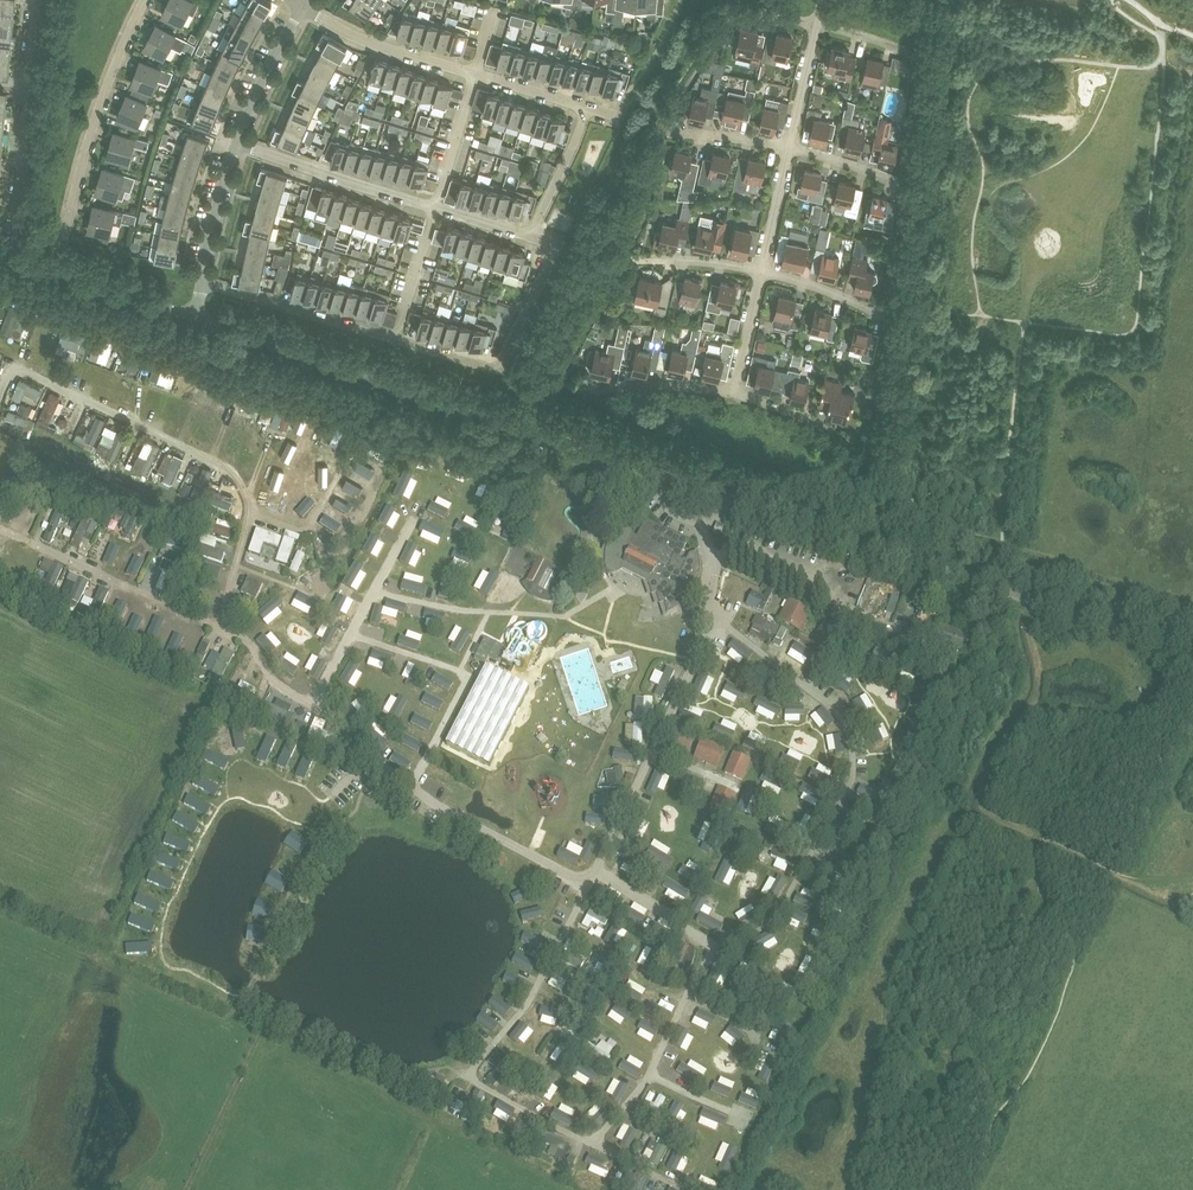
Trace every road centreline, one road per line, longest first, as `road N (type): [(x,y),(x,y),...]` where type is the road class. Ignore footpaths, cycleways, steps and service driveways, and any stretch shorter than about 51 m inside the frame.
road 1 (unclassified): [(1192,657),(197,319)]
road 2 (residential): [(55,271),(91,131),(147,0)]
road 3 (residential): [(435,209),(238,144)]
road 4 (residential): [(397,341),(200,284)]
road 5 (residential): [(474,77),(378,46),(303,10)]
road 6 (residential): [(13,256),(26,87)]
road 7 (residential): [(731,396),(569,388)]
road 8 (residential): [(499,372),(555,256),(552,245),(532,239)]
road 9 (unclassified): [(197,319),(55,271)]
road 10 (residential): [(238,144),(303,10)]
road 11 (residential): [(200,284),(238,144)]
road 12 (residential): [(761,271),(619,259)]
road 13 (residential): [(532,239),(587,112)]
road 14 (residential): [(435,209),(474,77)]
road 15 (residential): [(397,341),(435,209)]
road 16 (residential): [(857,449),(731,396)]
road 17 (residential): [(888,321),(761,271)]
road 18 (residential): [(789,148),(660,133)]
road 19 (unclassified): [(731,396),(761,271)]
road 20 (unclassified): [(761,271),(789,148)]
road 21 (unclassified): [(789,148),(816,25)]

